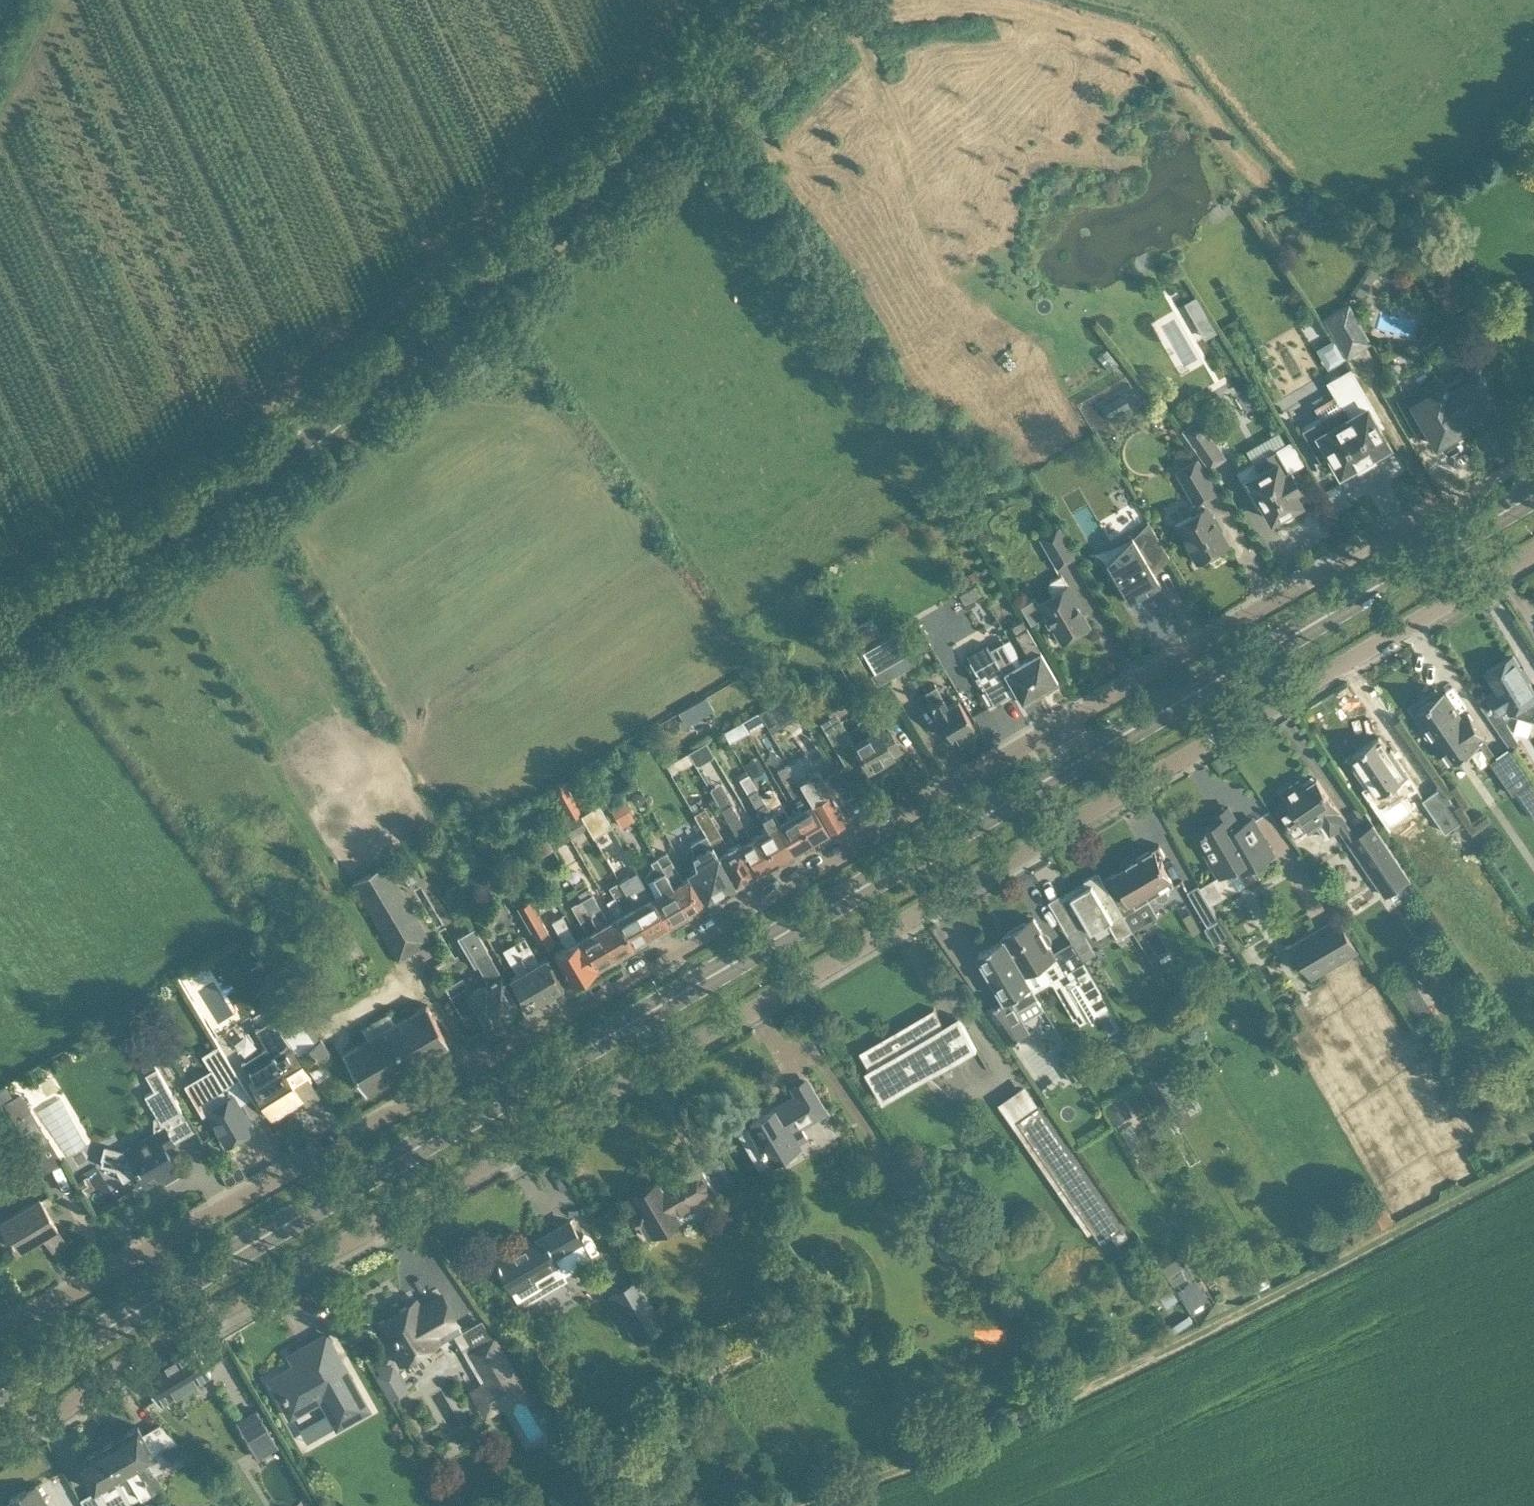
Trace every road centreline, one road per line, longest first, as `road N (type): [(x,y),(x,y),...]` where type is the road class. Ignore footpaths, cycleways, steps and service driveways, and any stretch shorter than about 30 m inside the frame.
road 1 (residential): [(0,1449),(1533,550)]
road 2 (secondary): [(0,1391),(1078,765)]
road 3 (residential): [(0,1337),(568,1018),(1058,728)]
road 4 (tertiary): [(0,632),(153,544),(366,392),(716,73),(778,0)]
road 5 (track): [(1533,1161),(1277,1300),(916,1473),(821,1505)]
road 6 (secondary): [(1078,765),(1533,495)]
road 7 (residential): [(1058,728),(1309,584)]

